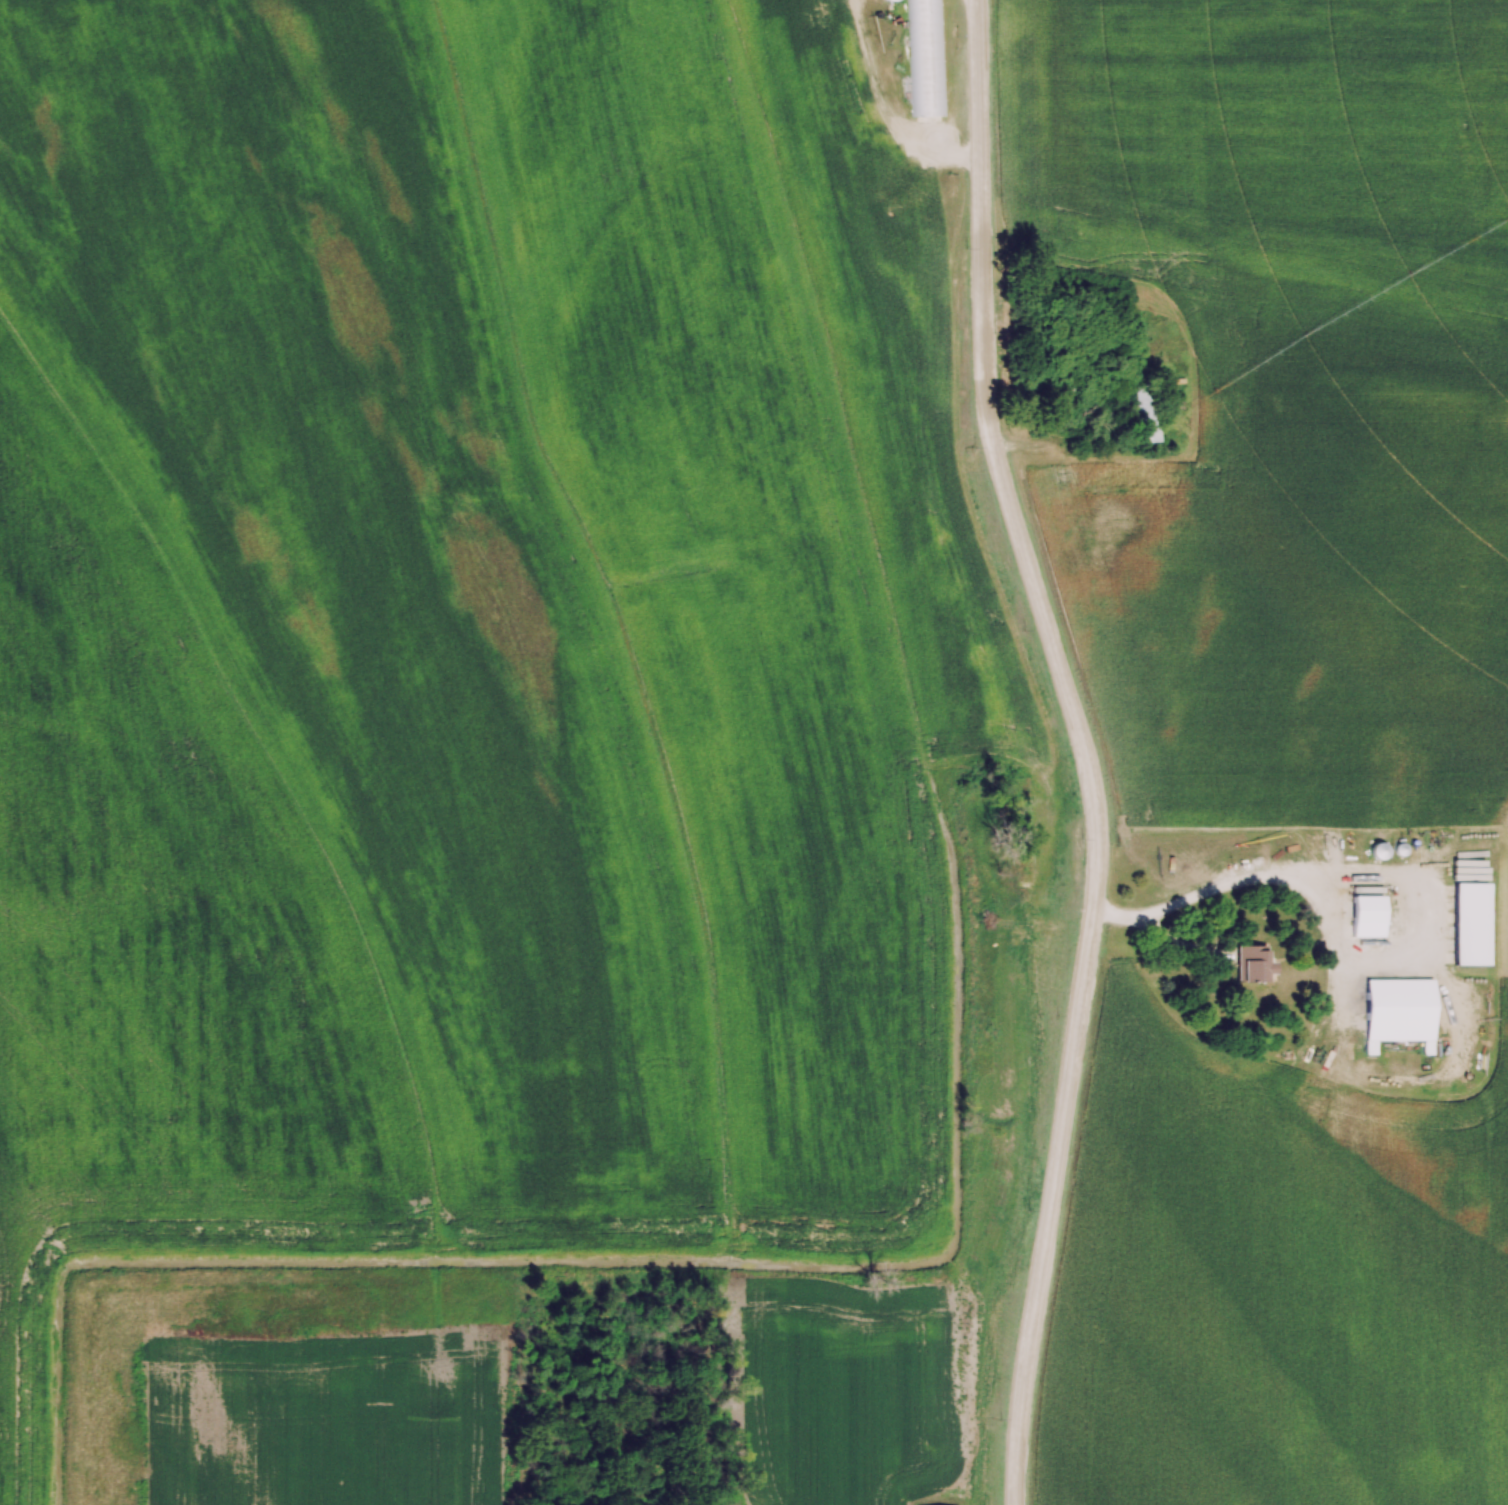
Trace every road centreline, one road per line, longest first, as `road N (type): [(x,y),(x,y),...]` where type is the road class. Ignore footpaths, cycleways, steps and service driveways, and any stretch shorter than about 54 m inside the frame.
road 1 (residential): [(973,0),(976,319),(986,443),(1069,717),(1090,821),(1006,1504)]

